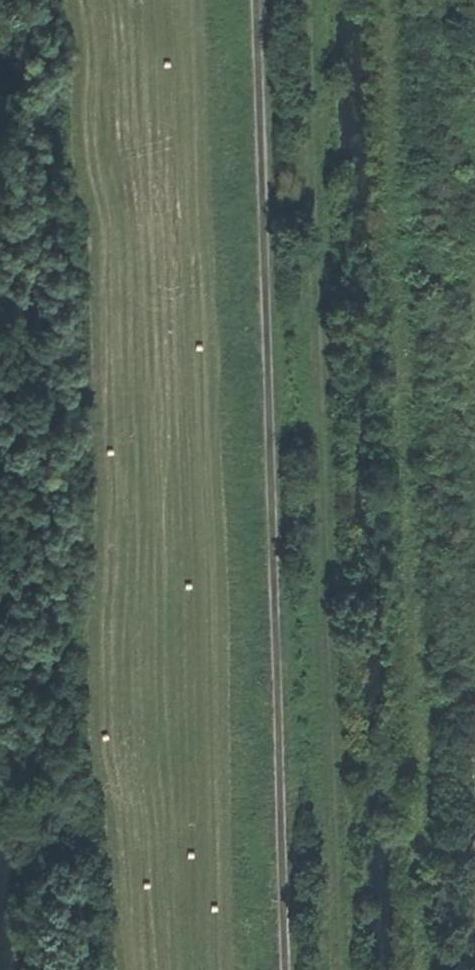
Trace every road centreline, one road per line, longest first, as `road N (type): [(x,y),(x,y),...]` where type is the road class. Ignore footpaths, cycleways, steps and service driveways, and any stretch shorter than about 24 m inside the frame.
road 1 (track): [(398,0),(431,969)]
road 2 (track): [(261,0),(292,969)]
road 3 (track): [(339,969),(309,0)]

